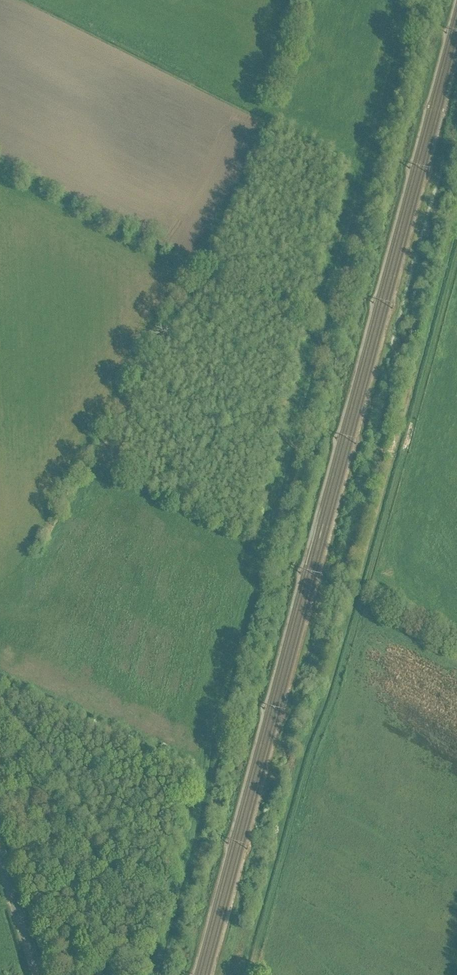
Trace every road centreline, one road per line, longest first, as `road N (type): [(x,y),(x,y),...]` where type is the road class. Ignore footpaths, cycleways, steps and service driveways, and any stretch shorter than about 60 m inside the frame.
road 1 (track): [(151,974),(403,0)]
road 2 (track): [(456,254),(249,974)]
road 3 (unclassified): [(0,860),(35,974)]

